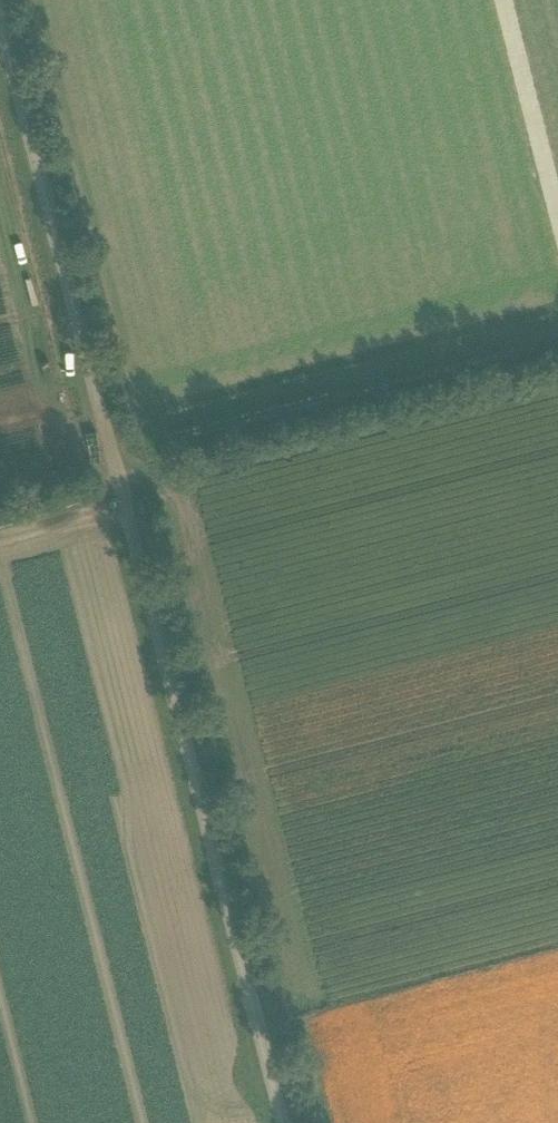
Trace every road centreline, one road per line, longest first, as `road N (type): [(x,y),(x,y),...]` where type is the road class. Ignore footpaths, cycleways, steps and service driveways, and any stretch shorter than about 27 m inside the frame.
road 1 (unclassified): [(295,1122),(8,0)]

